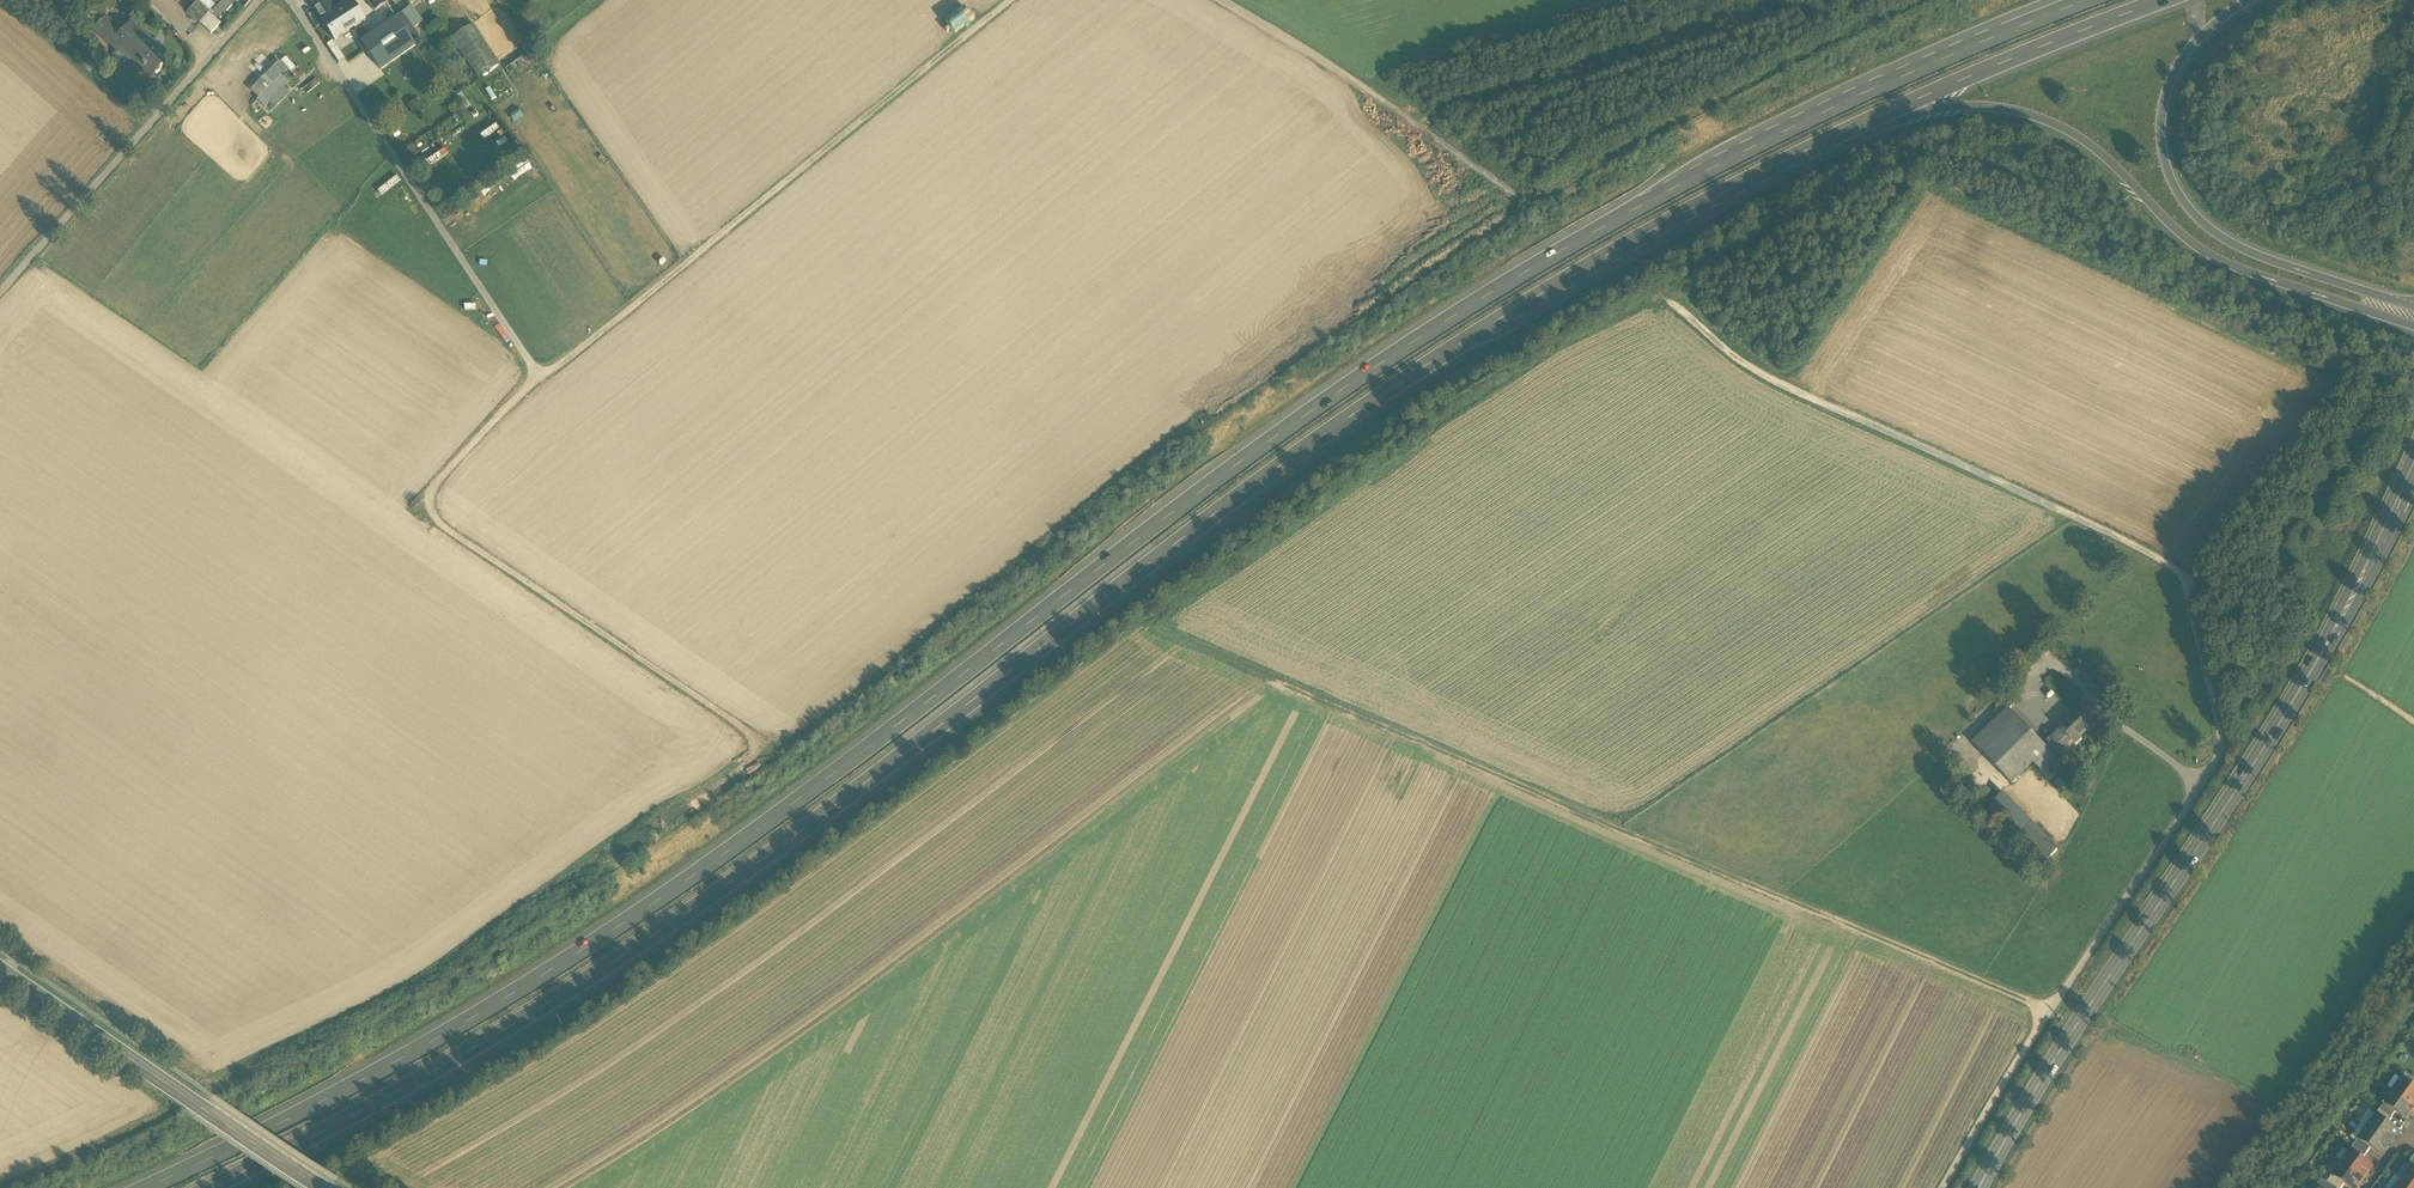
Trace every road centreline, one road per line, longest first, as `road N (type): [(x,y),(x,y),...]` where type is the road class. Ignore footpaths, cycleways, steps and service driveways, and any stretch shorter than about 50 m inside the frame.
road 1 (motorway): [(1998,28),(1768,134),(1450,315),(1277,432),(797,798),(570,955),(391,1061),(137,1187)]
road 2 (motorway): [(199,1187),(399,1086),(687,910),(1420,367),(1634,237),(1806,147)]
road 3 (track): [(1010,0),(559,365),(536,372),(290,0)]
road 4 (track): [(2053,1010),(1173,641)]
road 5 (primary): [(1978,1187),(2299,693),(2413,470)]
road 6 (track): [(2201,784),(2221,748),(2185,579),(2146,552),(1793,388),(1741,359),(1667,300)]
road 7 (track): [(536,372),(430,492),(430,511),(444,528),(758,739),(740,769),(599,863)]
road 8 (motorway): [(1806,147),(1942,103),(2028,109),(2097,147),(2207,250),(2413,327)]
road 9 (motorway): [(2387,297),(2228,236),(2175,183),(2160,126),(2168,78),(2199,32),(2238,0)]
road 10 (track): [(260,0),(0,292)]
road 11 (tertiary): [(322,1187),(0,971)]
road 12 (motorway): [(1806,147),(2148,0)]
road 13 (track): [(1509,193),(1345,73),(1220,0)]
road 14 (track): [(2053,1010),(2201,784)]
road 15 (track): [(1941,1187),(2053,1010)]

